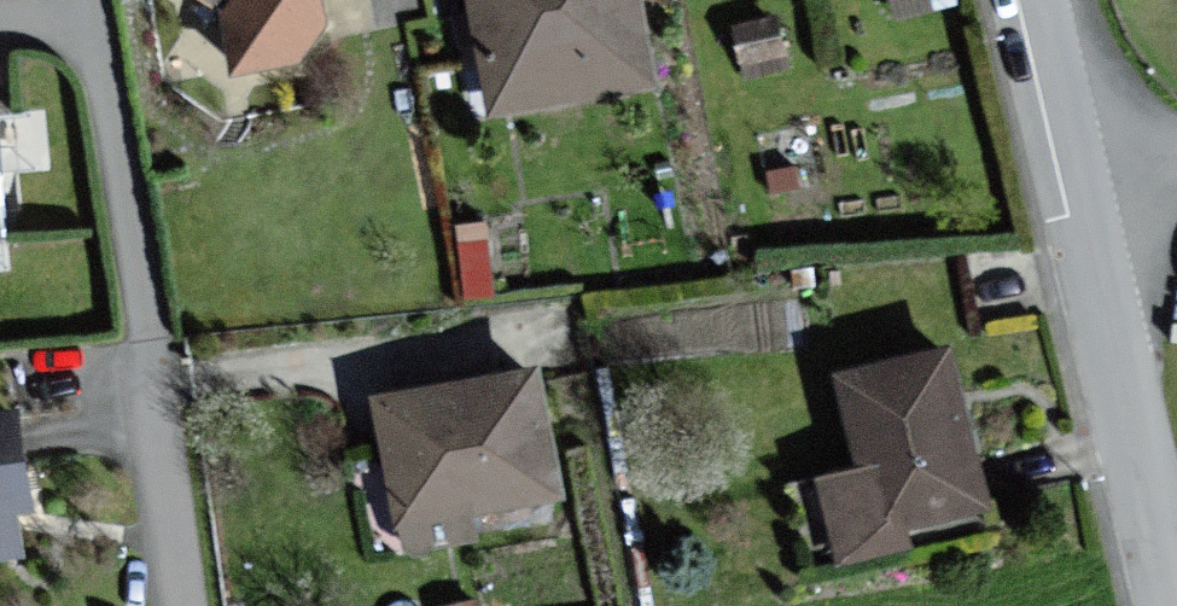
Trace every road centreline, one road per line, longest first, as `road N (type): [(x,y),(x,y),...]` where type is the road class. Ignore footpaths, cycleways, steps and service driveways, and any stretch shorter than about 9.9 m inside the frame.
road 1 (residential): [(1169,605),(1079,209)]
road 2 (residential): [(180,605),(155,388)]
road 3 (residential): [(1079,209),(1032,0)]

